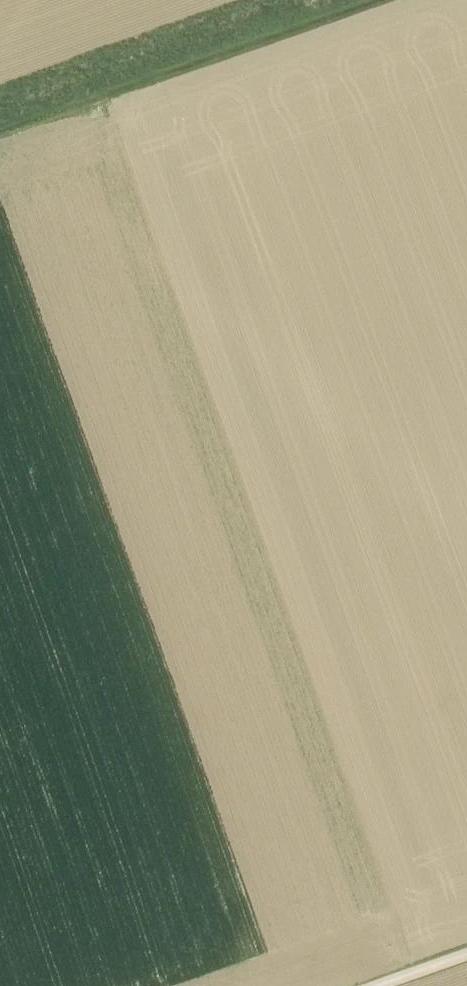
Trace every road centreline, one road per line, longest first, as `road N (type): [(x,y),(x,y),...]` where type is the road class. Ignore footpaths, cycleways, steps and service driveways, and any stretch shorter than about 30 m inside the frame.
road 1 (track): [(96,99),(376,0)]

